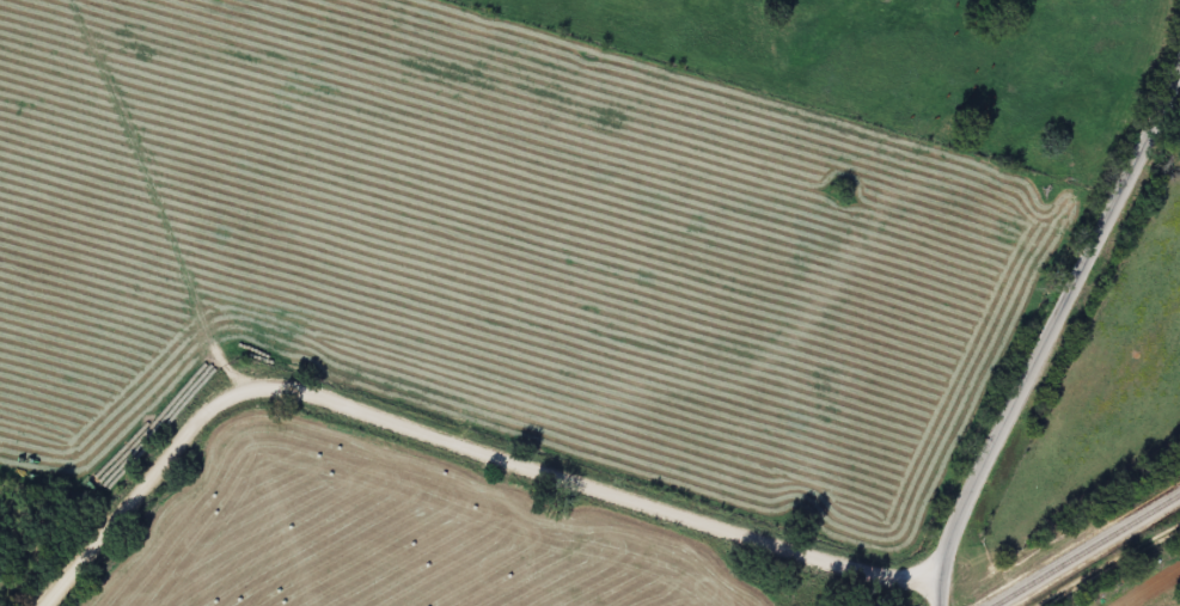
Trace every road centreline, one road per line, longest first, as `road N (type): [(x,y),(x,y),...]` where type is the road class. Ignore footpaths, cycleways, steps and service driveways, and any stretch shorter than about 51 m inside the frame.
road 1 (residential): [(41,605),(212,414),(262,390),(323,399),(746,539),(939,584)]
road 2 (residential): [(939,584),(952,532),(1179,64)]

